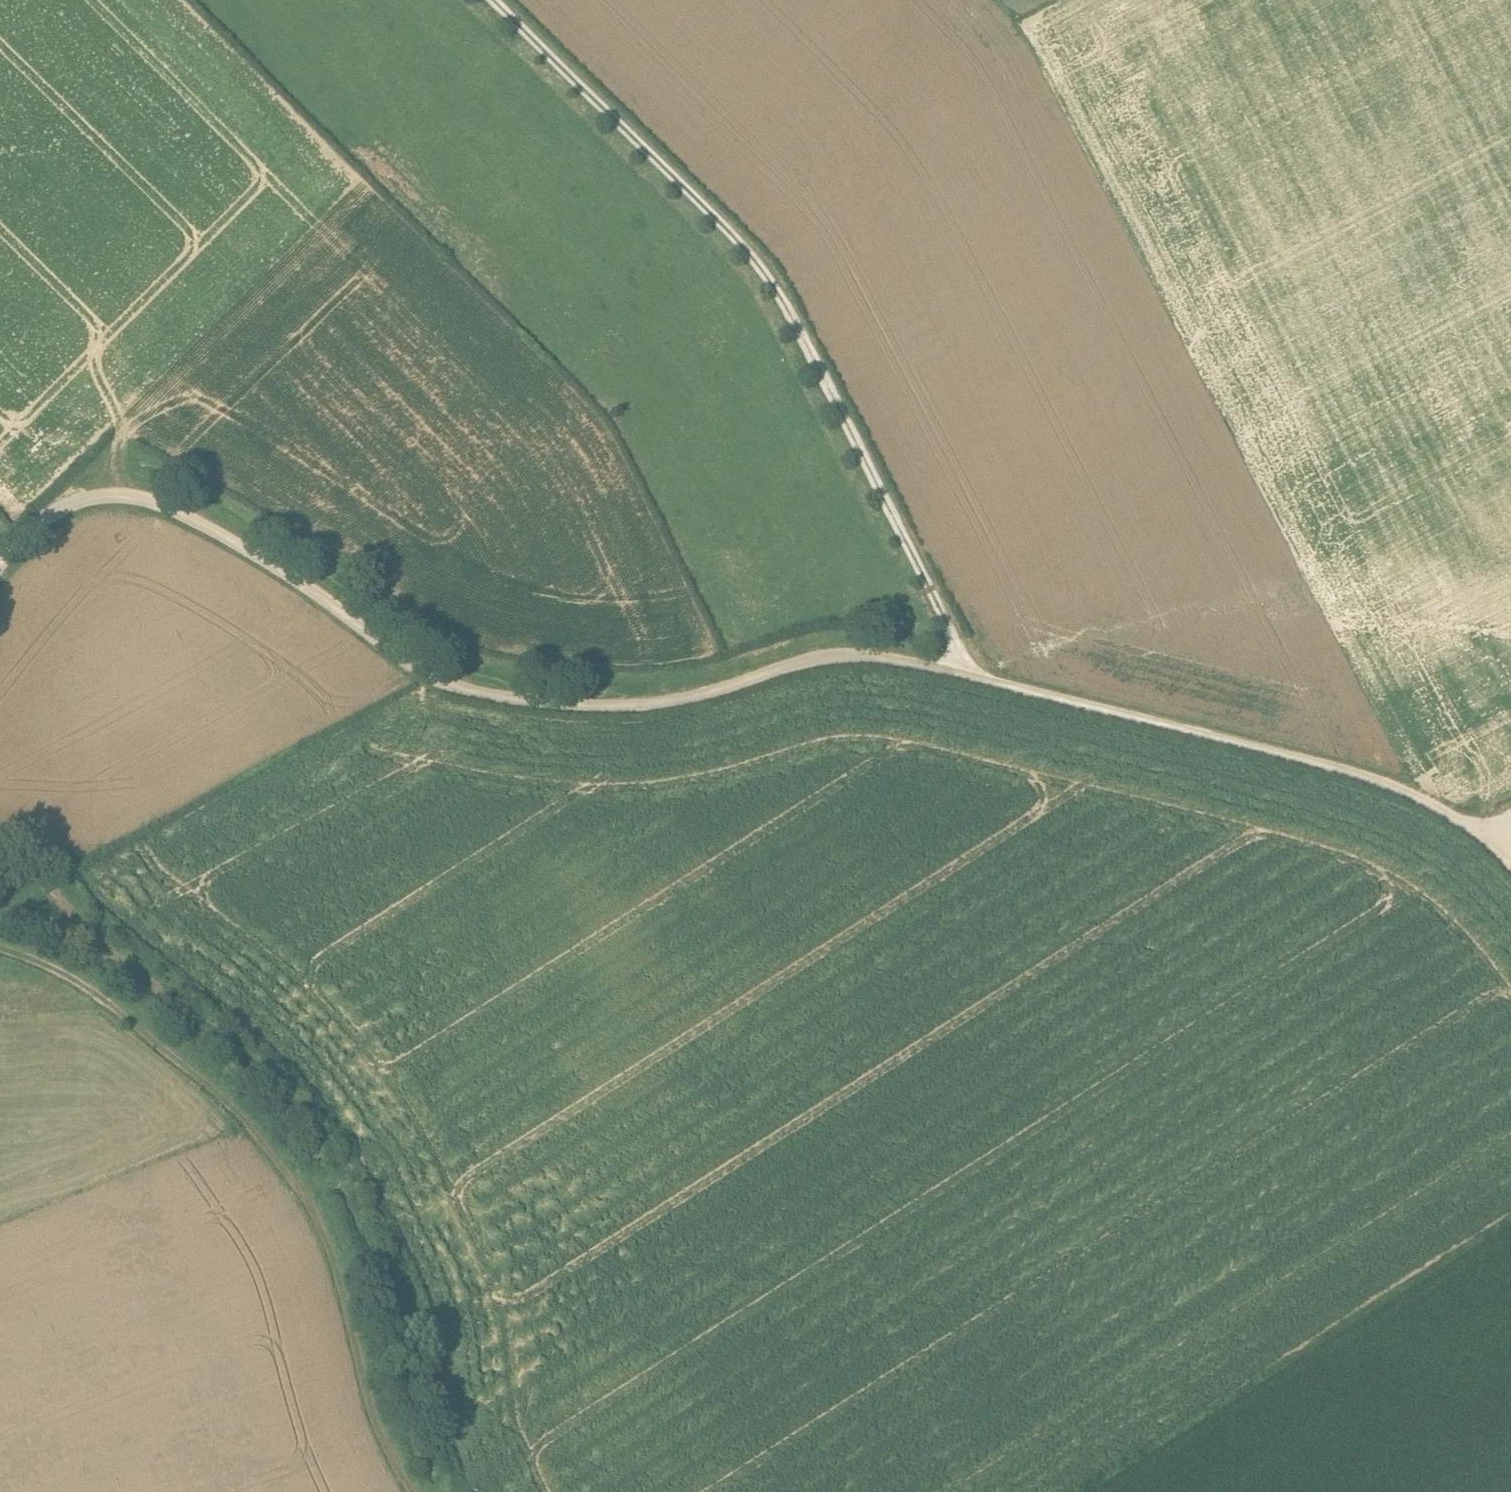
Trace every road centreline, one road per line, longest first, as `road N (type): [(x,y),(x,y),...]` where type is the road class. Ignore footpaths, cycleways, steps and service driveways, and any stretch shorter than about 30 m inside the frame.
road 1 (unclassified): [(1510,867),(1452,819),(1369,778),(896,659),(814,658),(650,704),(465,689),(405,660),(282,569),(137,497),(109,494),(62,507),(0,565)]
road 2 (track): [(0,949),(90,991),(203,1081),(297,1188),(330,1250),(370,1397),(413,1491)]

